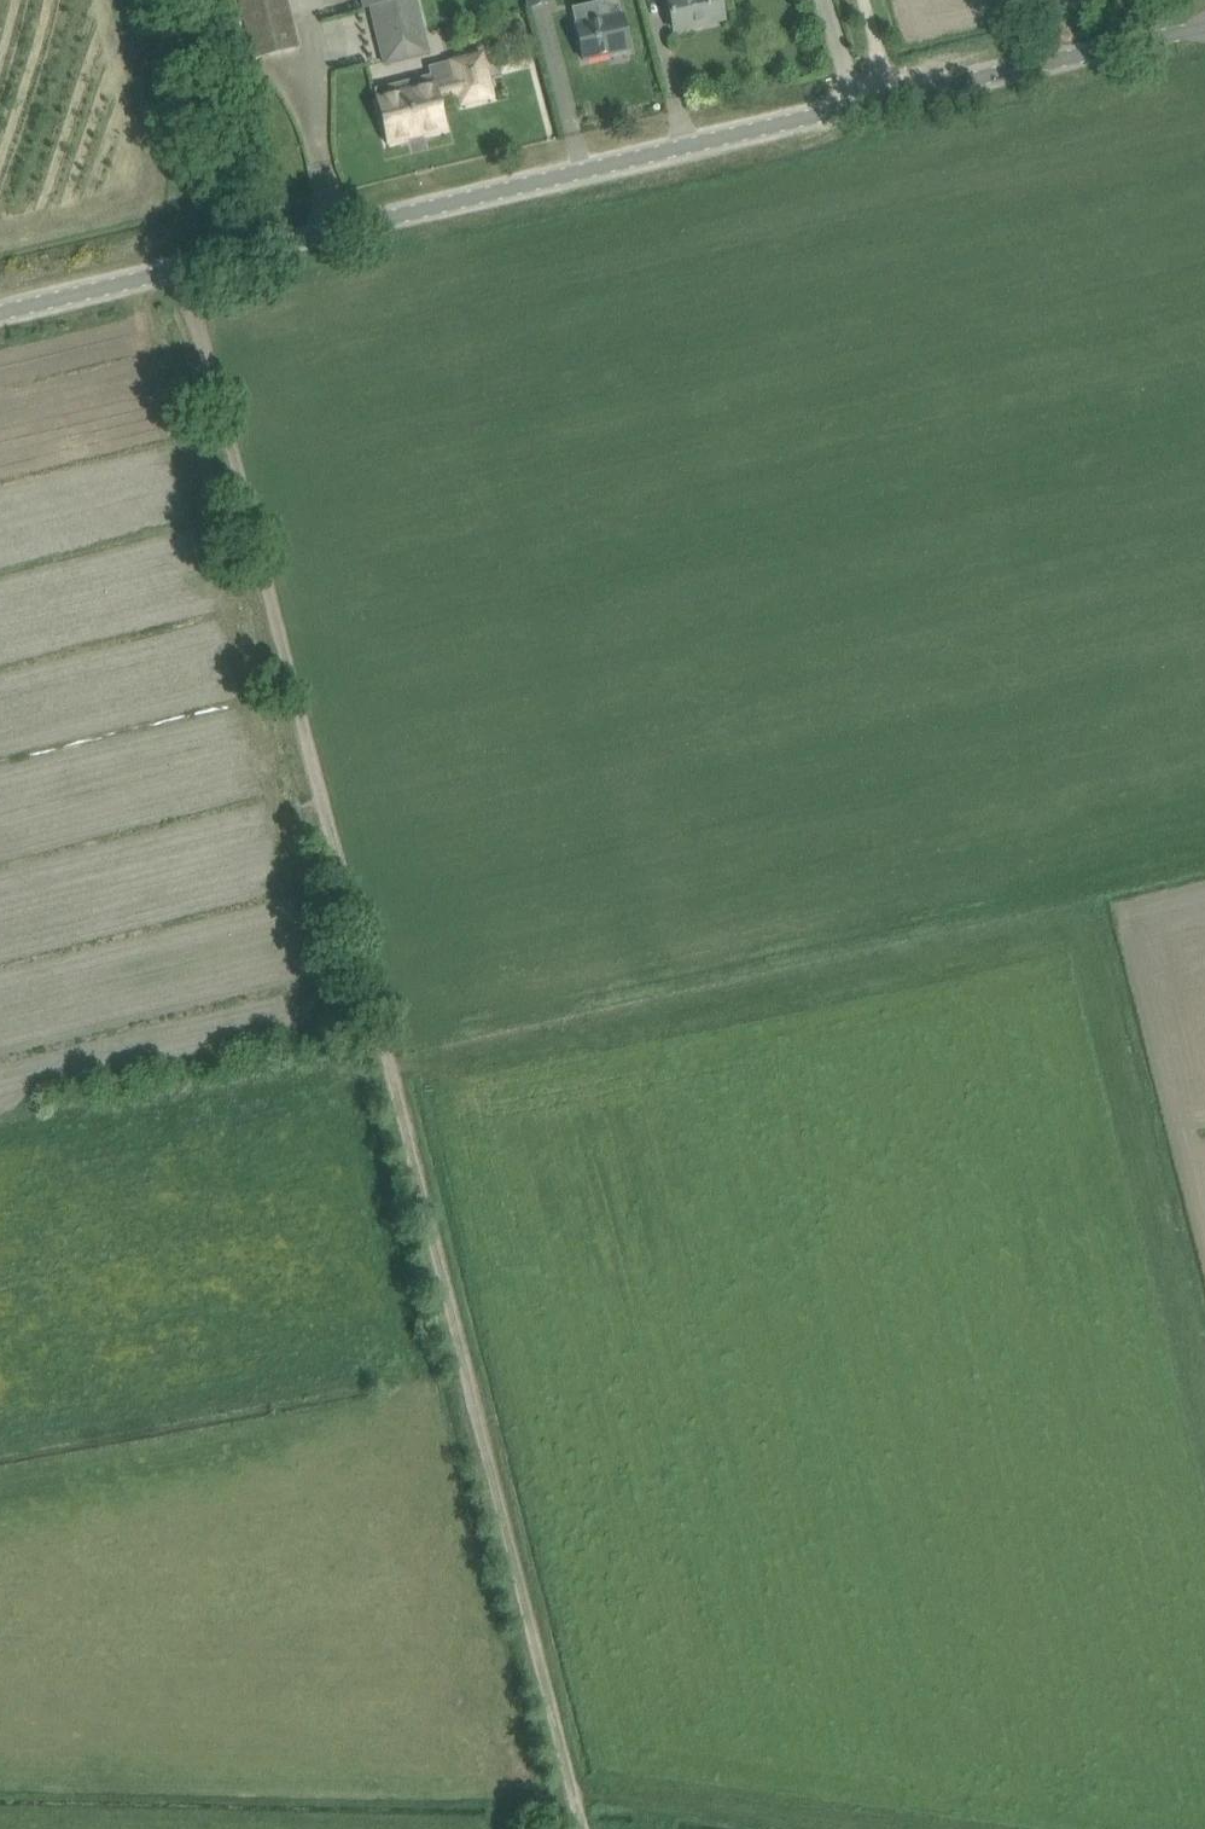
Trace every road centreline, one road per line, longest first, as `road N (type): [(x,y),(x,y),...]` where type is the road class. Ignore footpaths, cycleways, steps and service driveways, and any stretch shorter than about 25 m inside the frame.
road 1 (track): [(595,1828),(182,267)]
road 2 (unclassified): [(0,312),(1204,34)]

